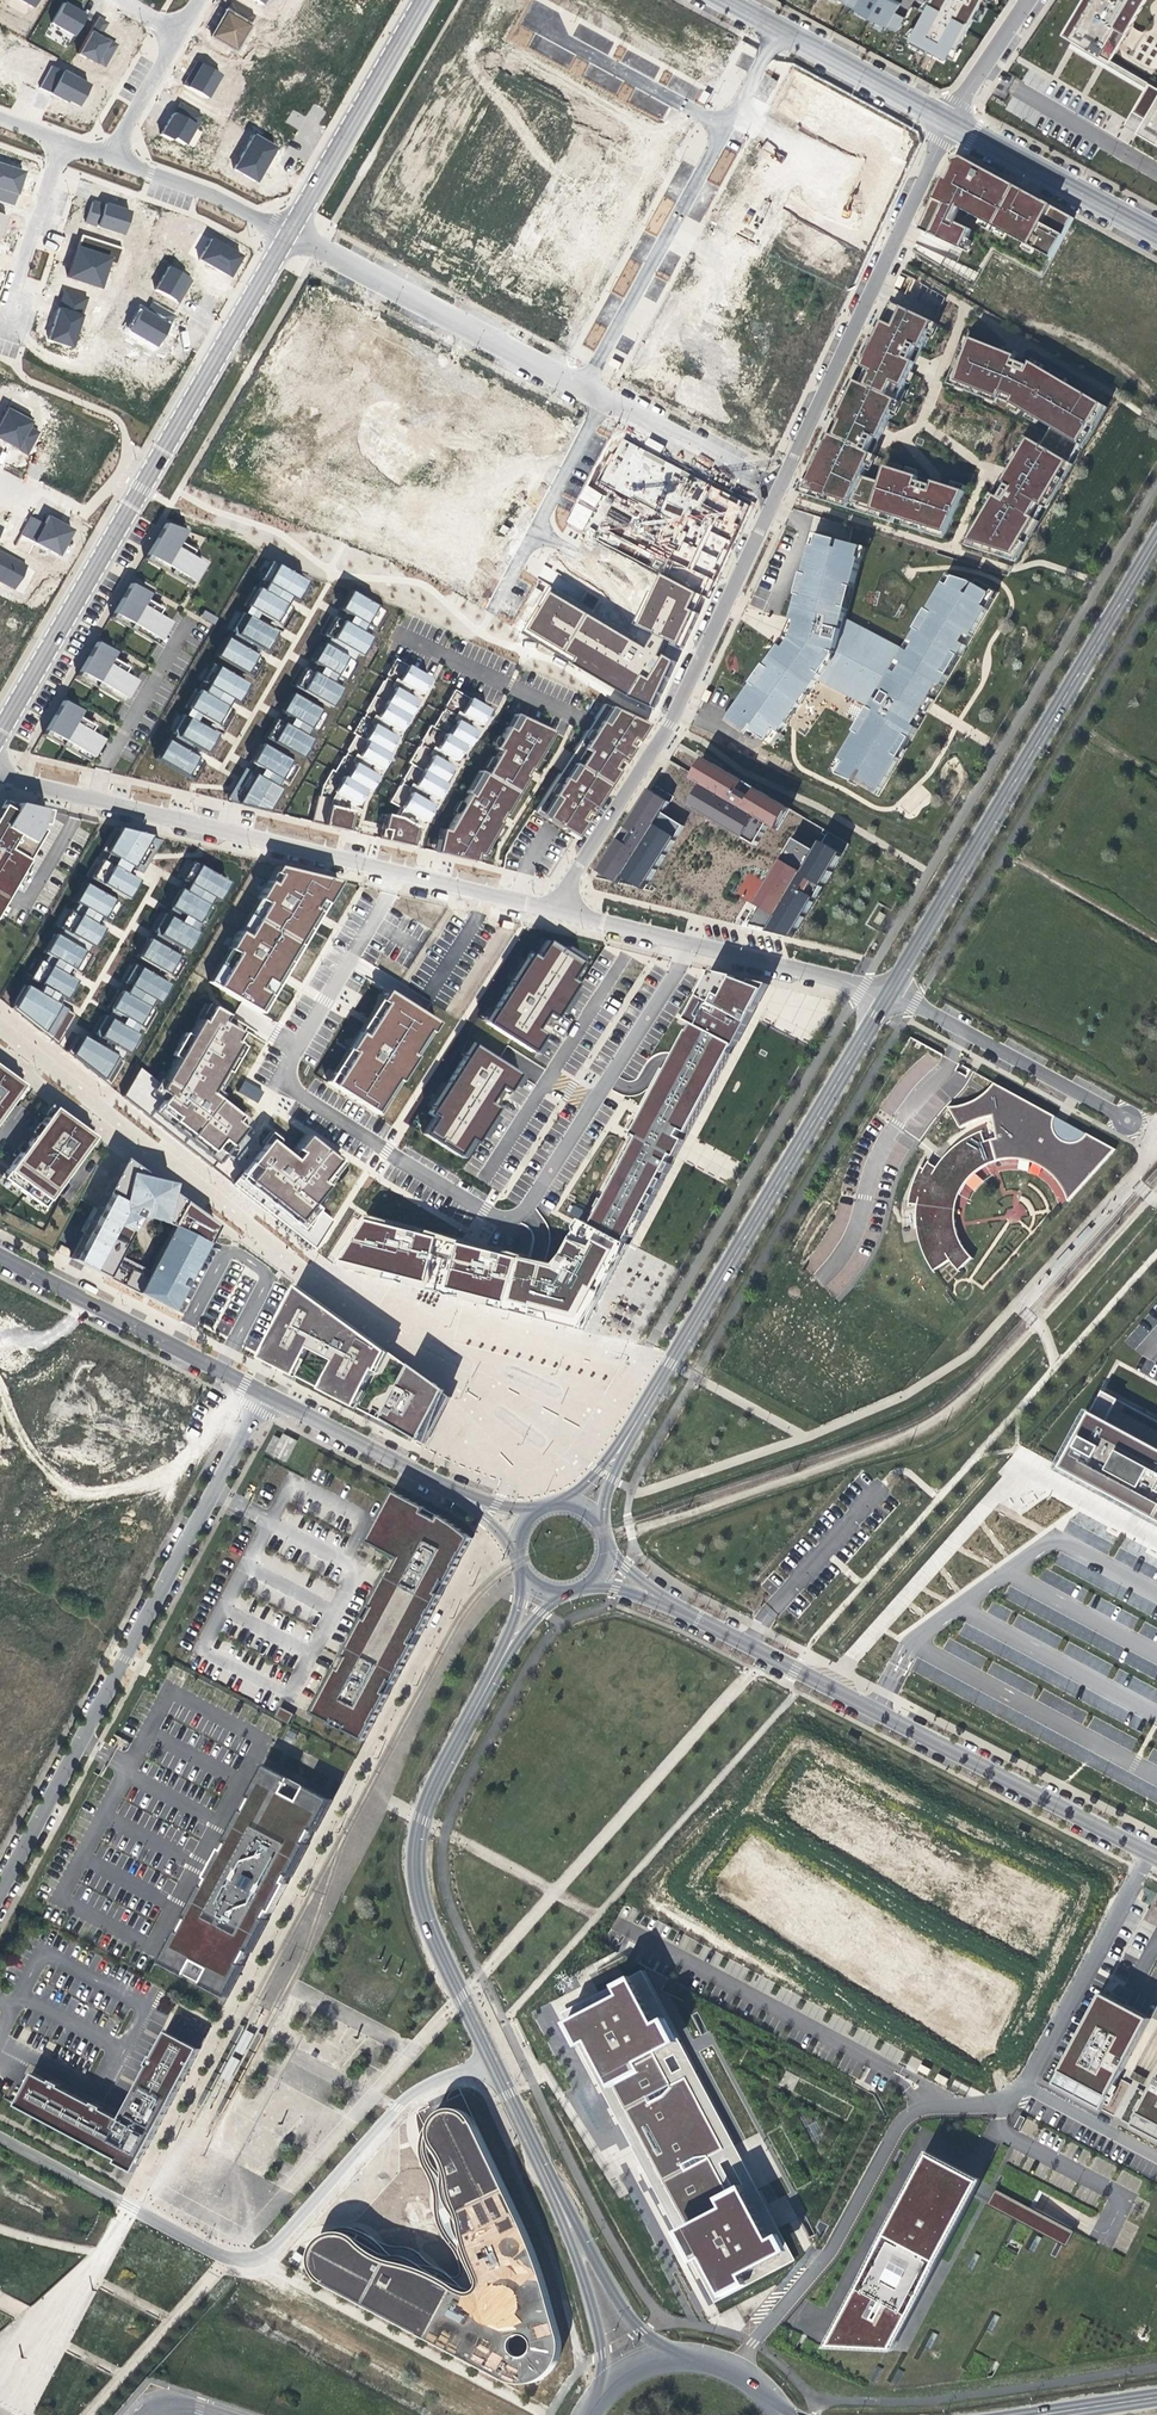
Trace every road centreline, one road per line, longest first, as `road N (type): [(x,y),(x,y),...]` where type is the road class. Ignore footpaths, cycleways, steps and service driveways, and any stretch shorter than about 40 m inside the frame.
road 1 (unclassified): [(0,2135),(202,2246),(255,2261),(313,2209),(400,2103),(450,2075),(494,2065)]
road 2 (tertiary): [(287,232),(0,731)]
road 3 (residential): [(266,1397),(0,1897)]
road 4 (residential): [(0,775),(547,915)]
road 5 (residential): [(664,1602),(1145,1853)]
road 6 (tertiary): [(887,989),(1156,537)]
road 7 (tertiary): [(624,1433),(887,989)]
road 8 (residential): [(547,915),(654,752),(777,493)]
road 9 (tertiary): [(494,2065),(422,1908),(416,1869),(425,1807),(496,1666)]
road 10 (residential): [(735,2372),(831,2254),(903,2120),(989,2106),(1024,2086)]
road 11 (residential): [(777,493),(946,121)]
road 12 (residential): [(547,915),(887,989)]
road 13 (residential): [(287,232),(584,390)]
road 14 (tertiary): [(0,1257),(266,1397)]
road 15 (residential): [(584,390),(728,130)]
road 16 (residential): [(887,989),(1135,1126)]
road 17 (tertiary): [(422,0),(287,232)]
road 18 (residential): [(1024,2086),(1145,1853)]
road 19 (residential): [(1156,236),(946,121)]
road 20 (residential): [(728,130),(531,24)]
road 21 (residential): [(604,400),(502,598)]
road 22 (tertiary): [(266,1397),(463,1498)]
road 23 (residential): [(5,346),(66,145)]
road 24 (residential): [(604,400),(777,493)]
road 25 (residential): [(287,232),(114,157)]
road 26 (residential): [(946,121),(783,32)]
road 27 (tertiary): [(571,2229),(494,2065)]
road 28 (tertiary): [(571,2229),(596,2366),(591,2400)]
road 29 (tertiary): [(671,2357),(613,2306),(571,2229)]
road 30 (unclassified): [(1156,2157),(1024,2086)]
road 31 (residential): [(946,121),(1026,0)]
road 32 (residential): [(114,157),(180,33)]
road 33 (tertiary): [(1034,2414),(1156,2395)]

